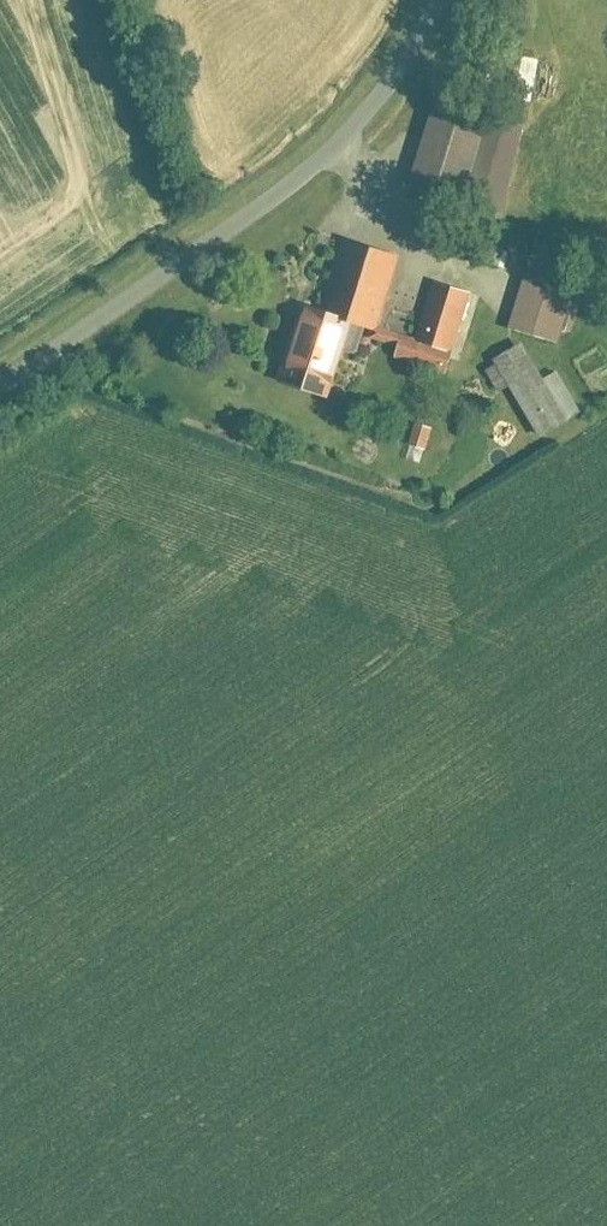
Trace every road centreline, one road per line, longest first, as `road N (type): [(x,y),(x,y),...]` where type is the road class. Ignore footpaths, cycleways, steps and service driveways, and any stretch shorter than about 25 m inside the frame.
road 1 (residential): [(0,388),(256,212),(341,142),(416,52),(444,0)]

